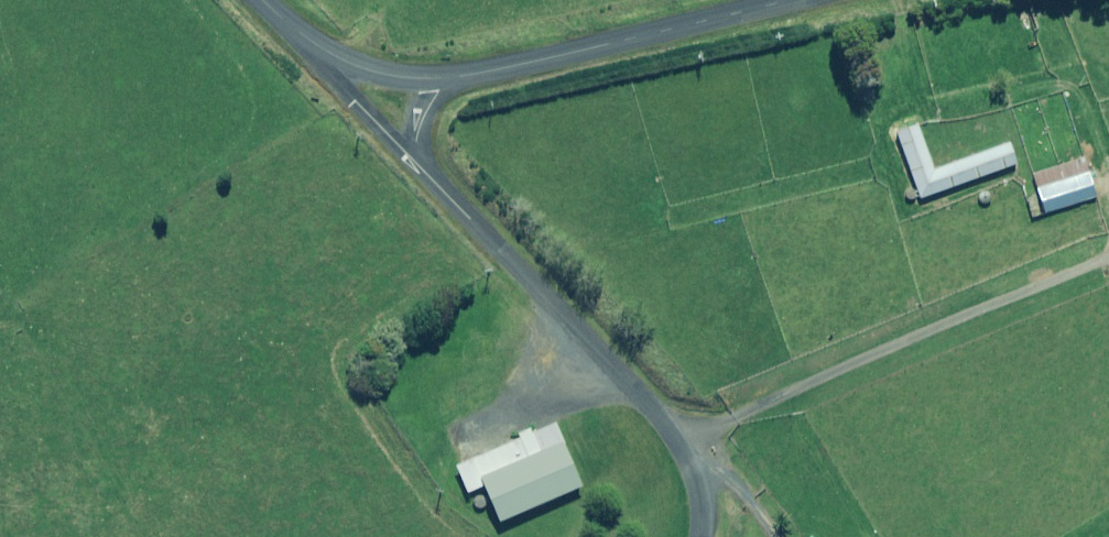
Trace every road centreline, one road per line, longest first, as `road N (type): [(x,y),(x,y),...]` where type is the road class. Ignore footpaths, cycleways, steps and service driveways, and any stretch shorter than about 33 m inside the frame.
road 1 (unclassified): [(700,536),(697,484),(668,428),(416,165)]
road 2 (unclassified): [(448,78),(804,0)]
road 3 (unclassified): [(416,165),(355,103),(321,50)]
road 4 (unclassified): [(321,50),(392,77),(448,78)]

